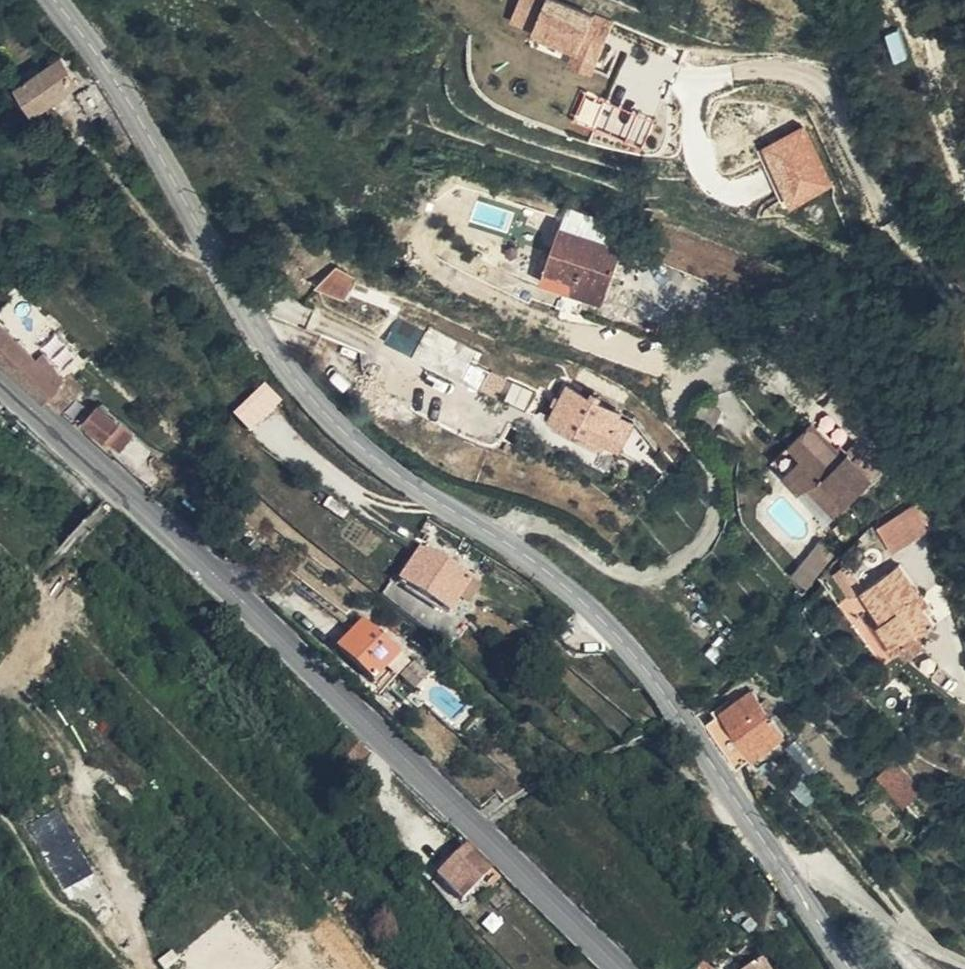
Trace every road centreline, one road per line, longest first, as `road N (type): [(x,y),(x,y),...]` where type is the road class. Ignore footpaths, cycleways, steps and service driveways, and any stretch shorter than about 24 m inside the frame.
road 1 (tertiary): [(854,968),(612,626),(539,561),(390,466),(323,410),(282,361),(142,114),(59,0)]
road 2 (tertiary): [(623,968),(218,572),(0,375)]
road 3 (track): [(964,165),(909,0)]

